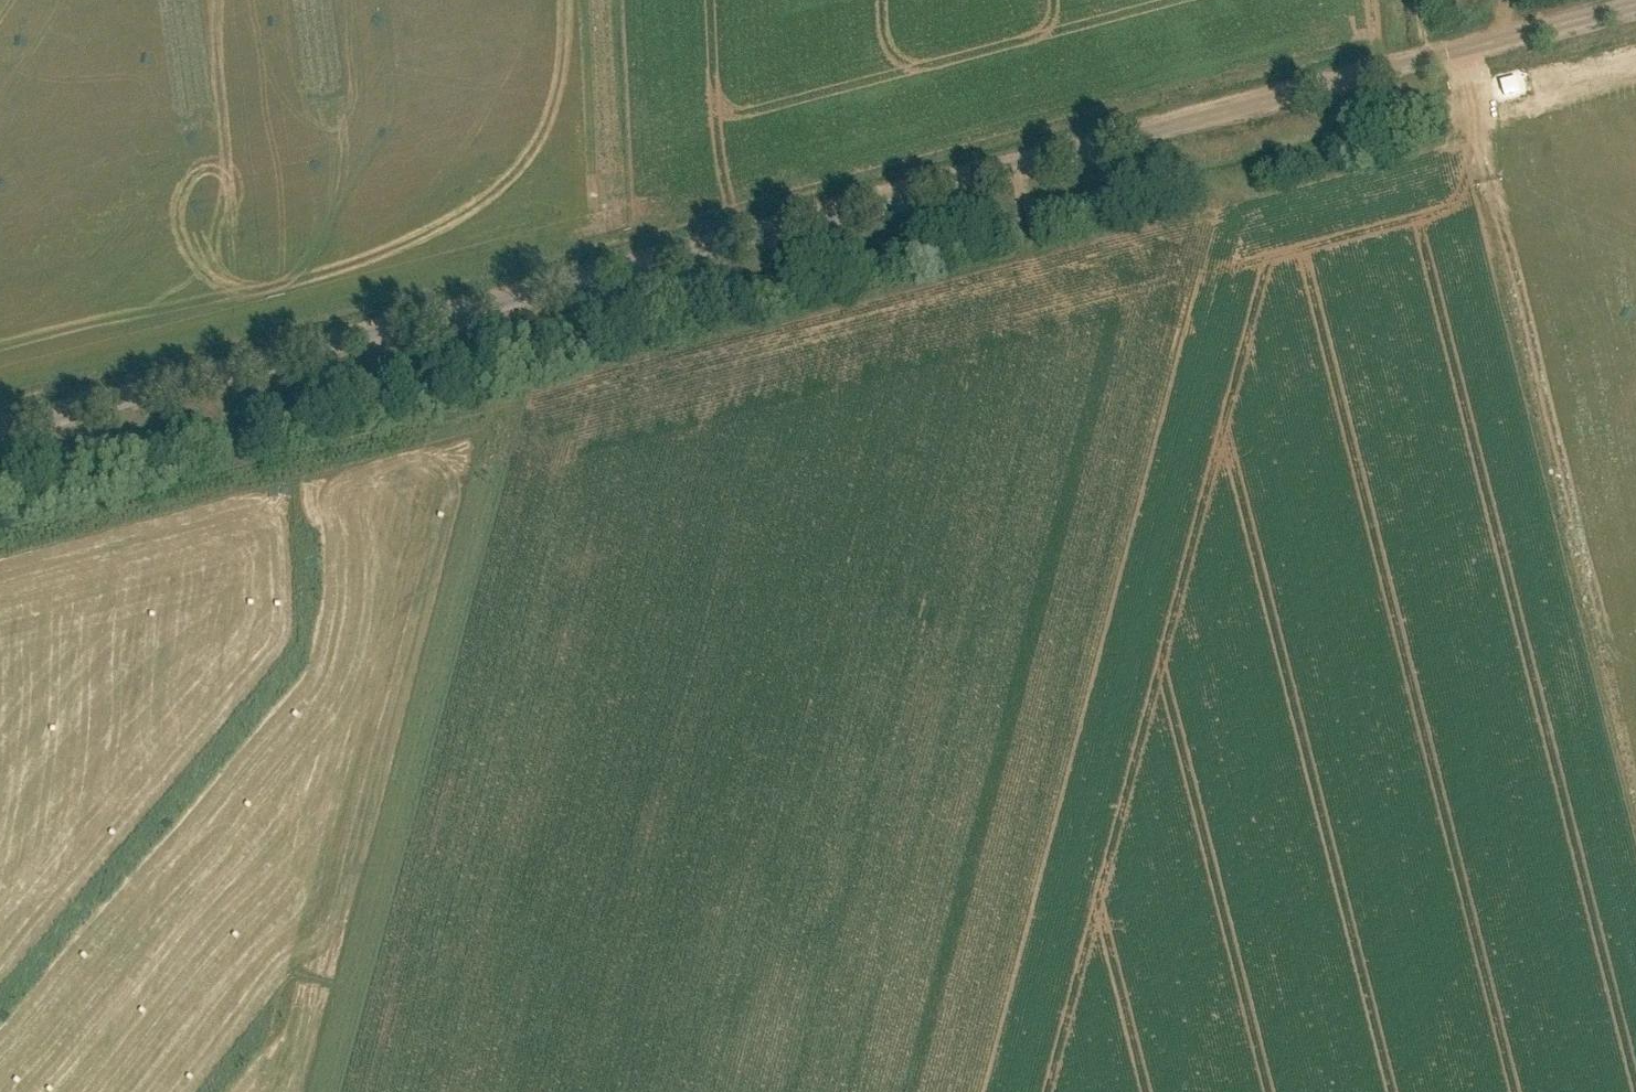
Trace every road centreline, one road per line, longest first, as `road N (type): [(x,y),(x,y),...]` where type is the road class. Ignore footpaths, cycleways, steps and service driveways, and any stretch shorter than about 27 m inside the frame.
road 1 (unclassified): [(1635,12),(0,433)]

